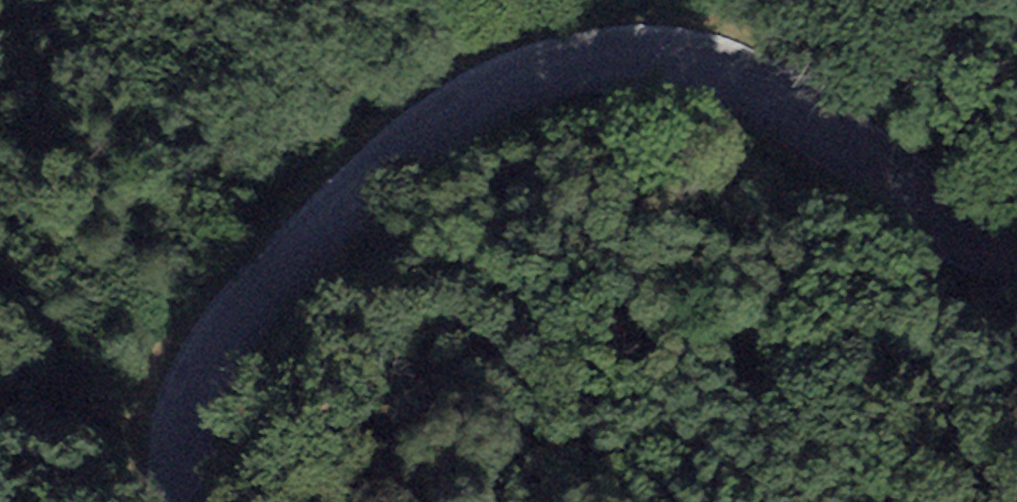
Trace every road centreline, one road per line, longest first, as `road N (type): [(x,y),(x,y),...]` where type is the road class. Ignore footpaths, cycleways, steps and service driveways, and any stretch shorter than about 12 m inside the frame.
road 1 (tertiary): [(178,501),(185,431),(200,383),(231,333),(352,203),(461,111),(539,75),(599,63),(712,70),(760,88),(951,226),(1016,247)]
road 2 (track): [(866,501),(817,467),(655,264),(621,233),(573,211),(498,207),(386,246),(304,254)]

